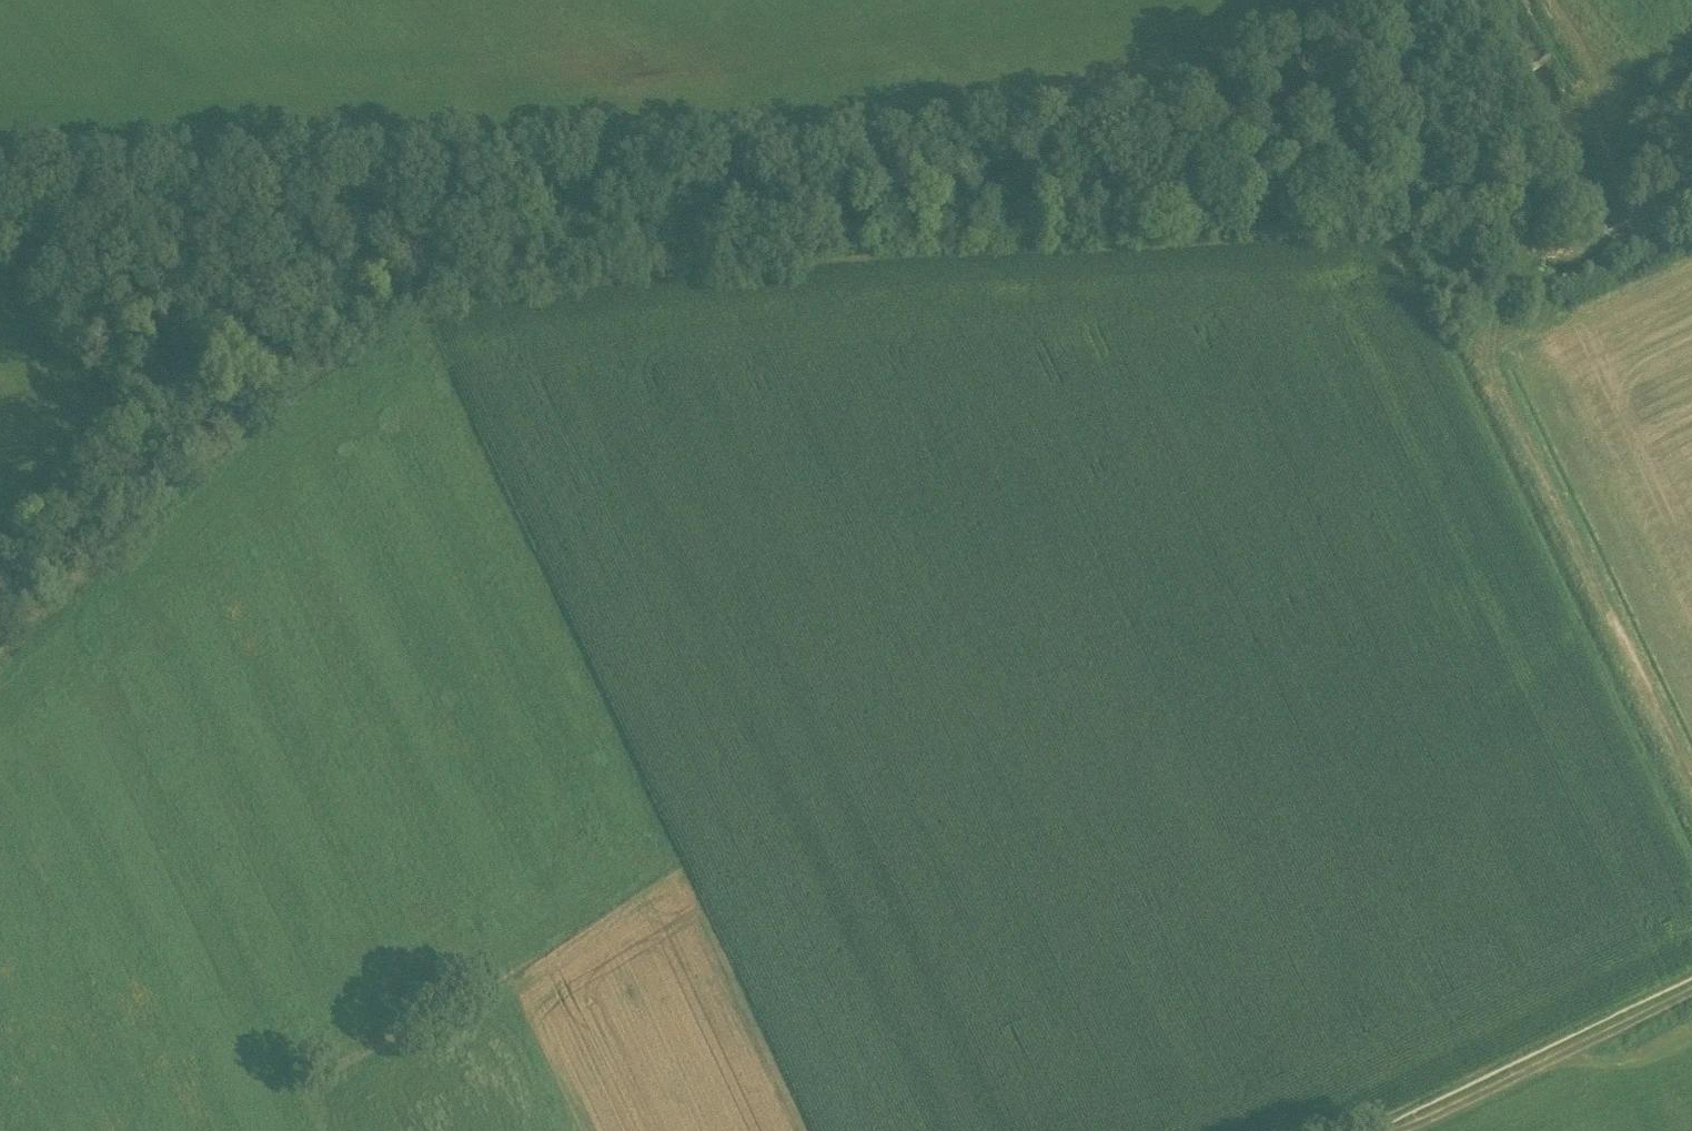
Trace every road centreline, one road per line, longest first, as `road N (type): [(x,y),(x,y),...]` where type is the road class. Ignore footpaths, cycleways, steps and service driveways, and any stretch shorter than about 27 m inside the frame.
road 1 (track): [(1691,790),(1491,369),(1499,315),(1521,259),(1528,161),(1549,131),(1594,98),(1590,69),(1551,0)]
road 2 (track): [(1393,1130),(1691,989)]

